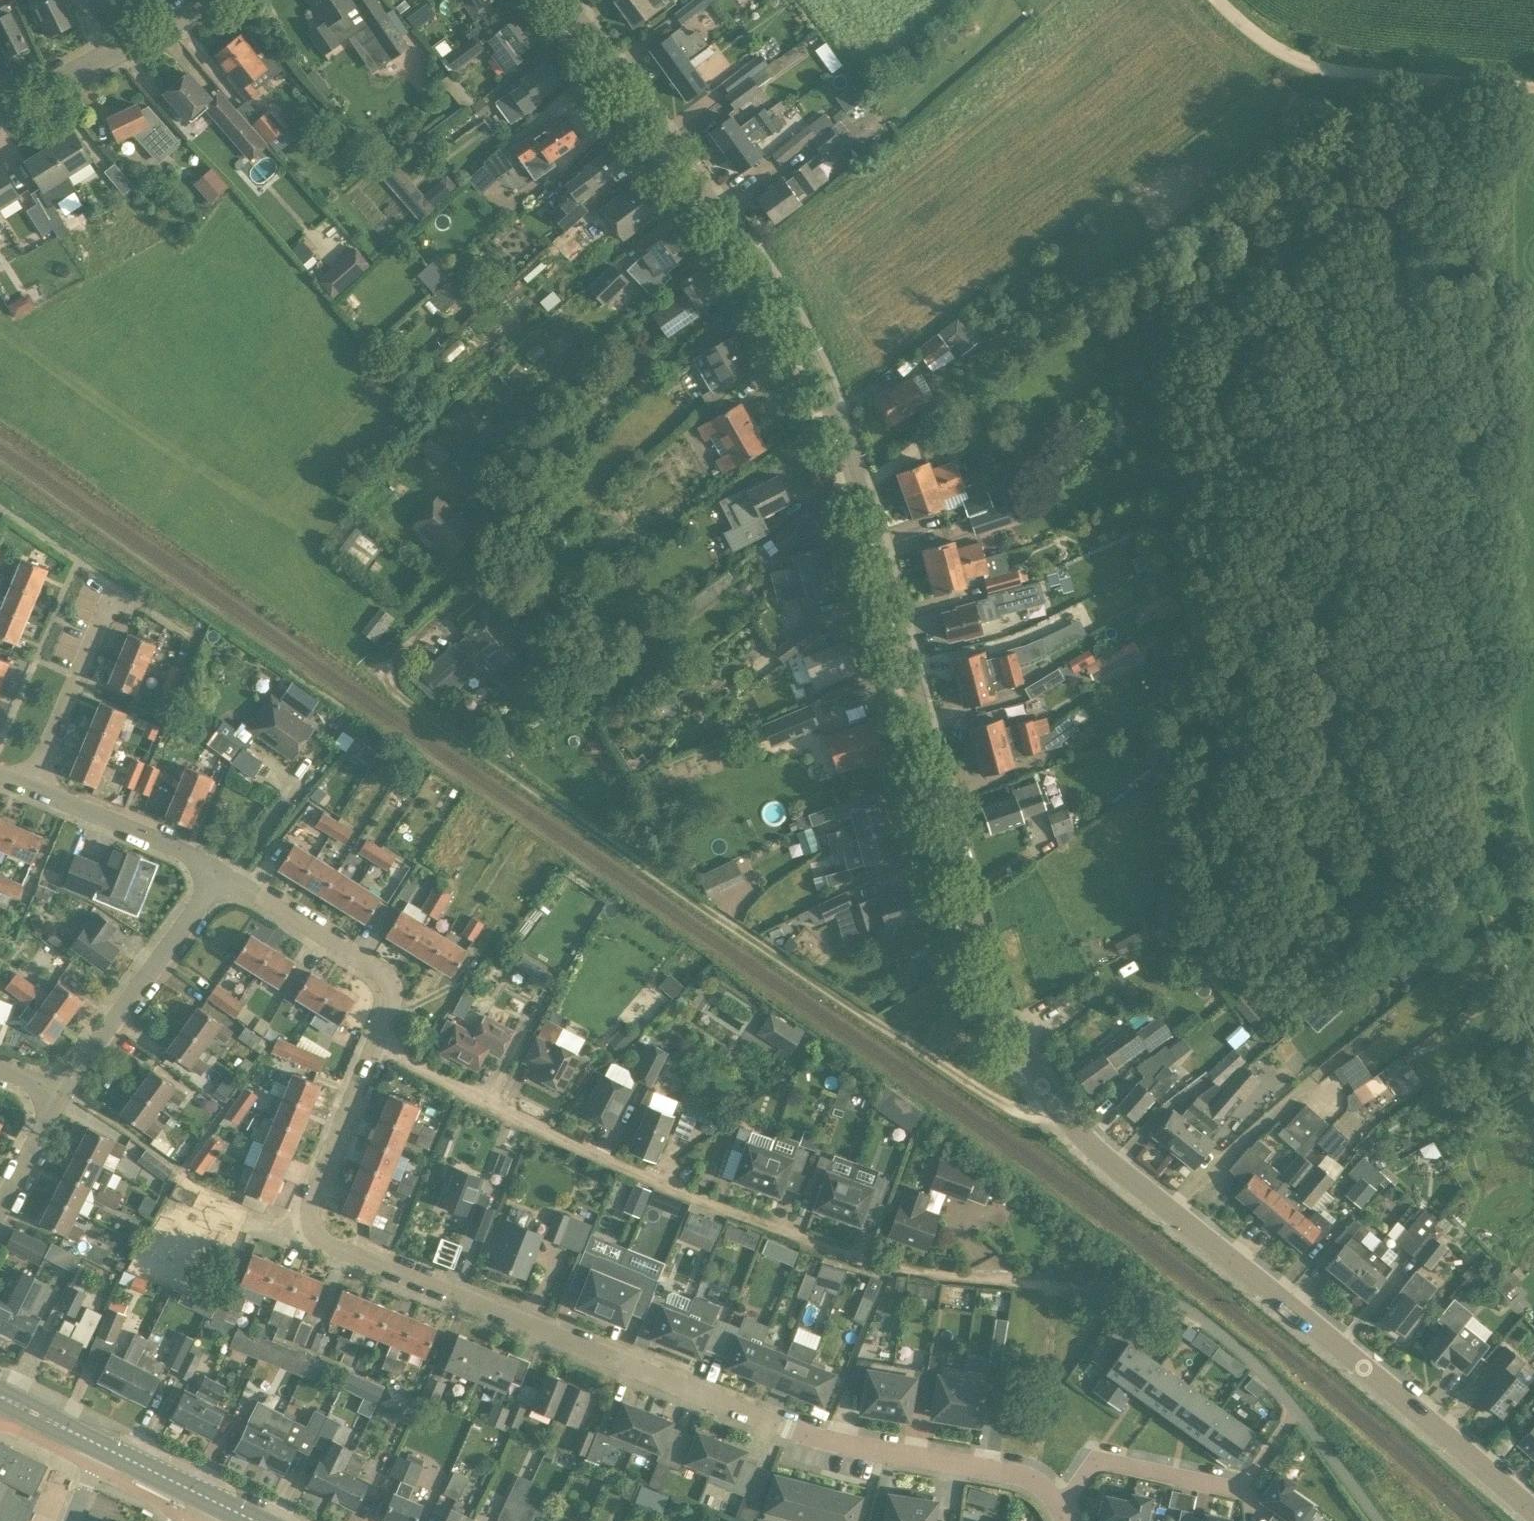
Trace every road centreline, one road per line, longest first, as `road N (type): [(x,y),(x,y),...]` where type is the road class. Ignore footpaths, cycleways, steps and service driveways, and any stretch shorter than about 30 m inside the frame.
road 1 (residential): [(1533,1513),(1052,1110),(986,974),(872,538),(816,373),(751,263),(564,0)]
road 2 (unclassified): [(1379,1520),(1252,1363),(1172,1301),(1127,1286),(929,1275),(830,1250),(559,1141),(378,1045)]
road 3 (residential): [(1061,1507),(1031,1480),(997,1470),(791,1433),(319,1238),(311,1203),(378,1045)]
road 4 (track): [(1052,1110),(1013,1110),(988,1097),(657,878),(393,689),(385,673),(399,648),(430,630),(458,597)]
road 5 (track): [(1222,0),(1268,49),(1326,77),(1509,87)]
road 6 (residential): [(60,1091),(219,874)]
road 7 (residential): [(378,1045),(392,1009),(380,969),(219,874)]
road 8 (residential): [(0,111),(208,0)]
road 9 (residential): [(29,789),(115,588)]
road 10 (residential): [(219,874),(29,789)]
road 11 (residential): [(1243,1492),(1096,1461),(1061,1507)]
road 12 (secondary): [(254,1520),(103,1448)]
road 13 (residential): [(0,1206),(60,1091)]

